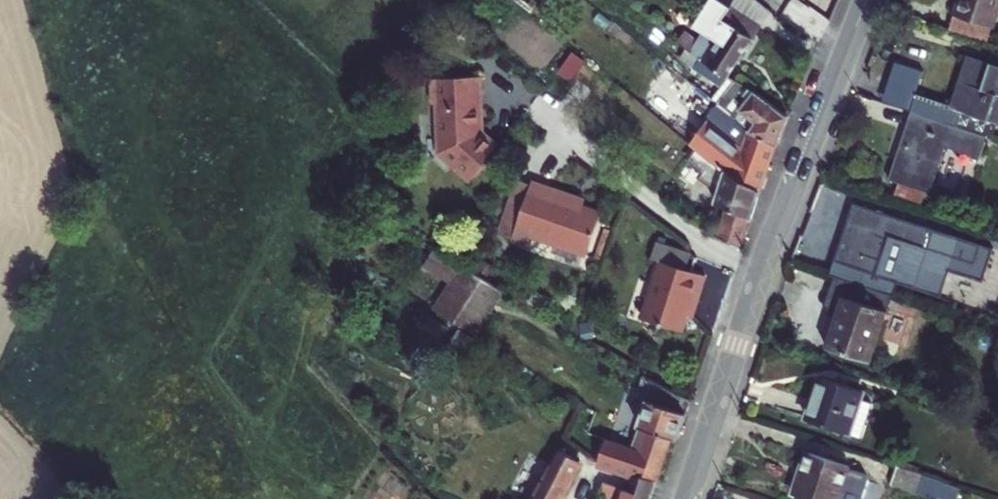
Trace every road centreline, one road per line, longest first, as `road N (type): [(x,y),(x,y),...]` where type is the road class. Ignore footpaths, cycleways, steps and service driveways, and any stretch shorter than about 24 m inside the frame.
road 1 (tertiary): [(867,0),(769,249),(686,498)]

